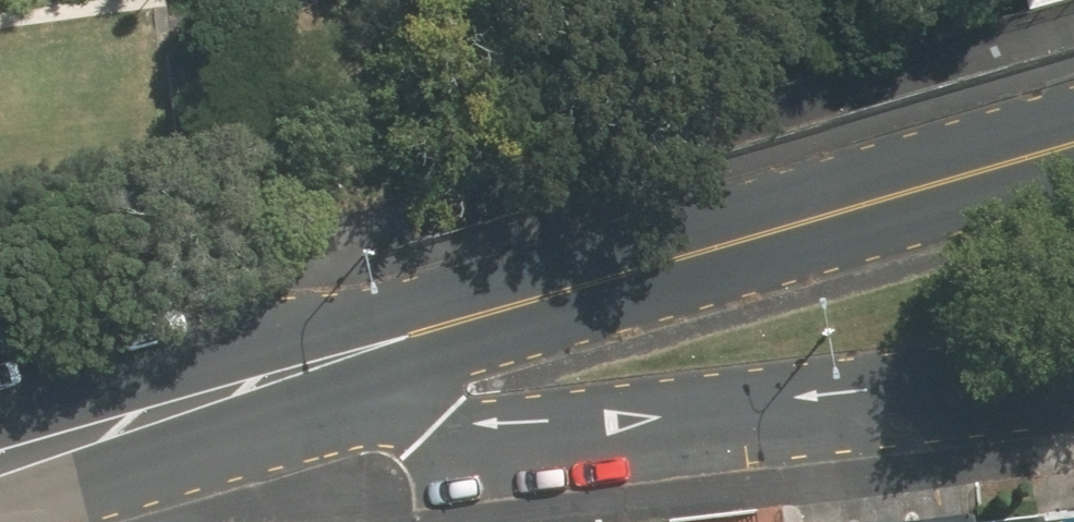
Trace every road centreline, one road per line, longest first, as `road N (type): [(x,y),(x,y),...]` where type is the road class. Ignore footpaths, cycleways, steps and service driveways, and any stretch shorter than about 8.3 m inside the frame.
road 1 (secondary): [(185,398),(1073,145)]
road 2 (secondary): [(1073,378),(583,423),(185,398)]
road 3 (secondary): [(0,457),(185,398)]

